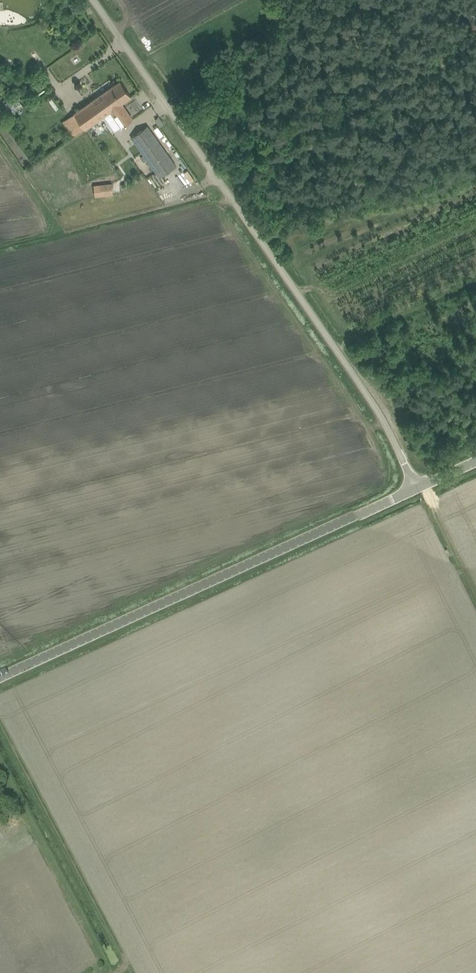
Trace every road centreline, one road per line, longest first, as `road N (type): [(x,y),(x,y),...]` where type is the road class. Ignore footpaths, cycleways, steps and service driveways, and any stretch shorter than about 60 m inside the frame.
road 1 (unclassified): [(424,483),(98,0)]
road 2 (unclassified): [(0,677),(424,483)]

